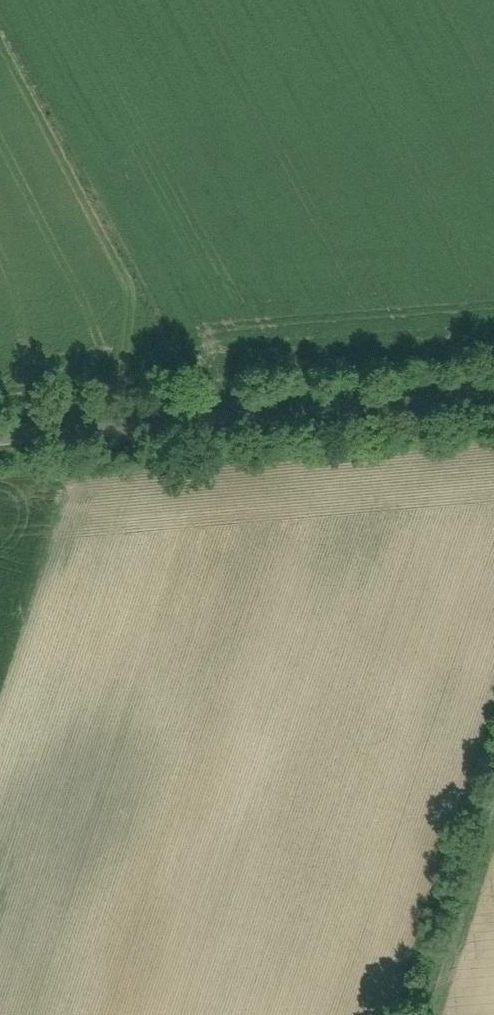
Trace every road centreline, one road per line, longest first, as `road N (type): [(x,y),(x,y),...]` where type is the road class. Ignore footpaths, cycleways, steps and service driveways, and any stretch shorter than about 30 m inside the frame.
road 1 (unclassified): [(493,407),(0,444)]

